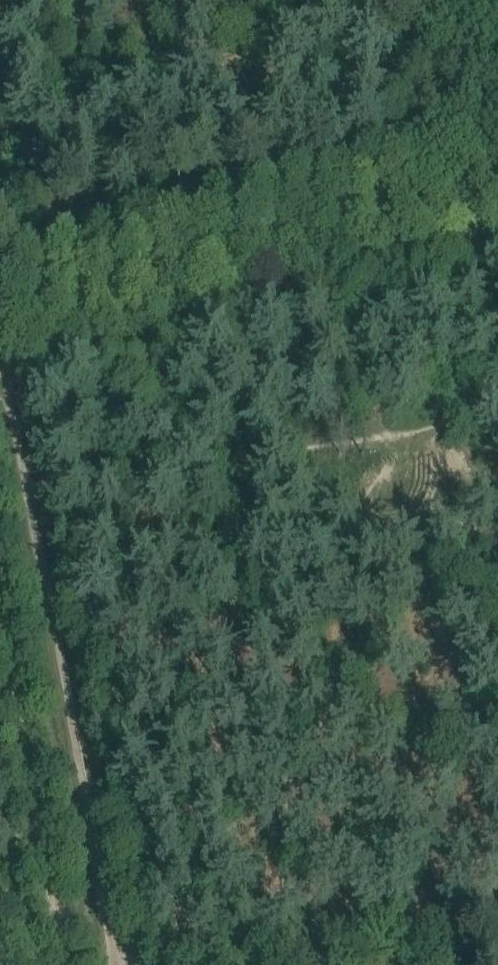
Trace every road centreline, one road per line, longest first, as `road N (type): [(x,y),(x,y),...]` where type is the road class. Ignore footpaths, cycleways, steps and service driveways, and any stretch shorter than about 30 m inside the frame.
road 1 (track): [(0,359),(32,492),(114,964)]
road 2 (unclassified): [(0,320),(497,206)]
road 3 (track): [(0,614),(62,964)]

